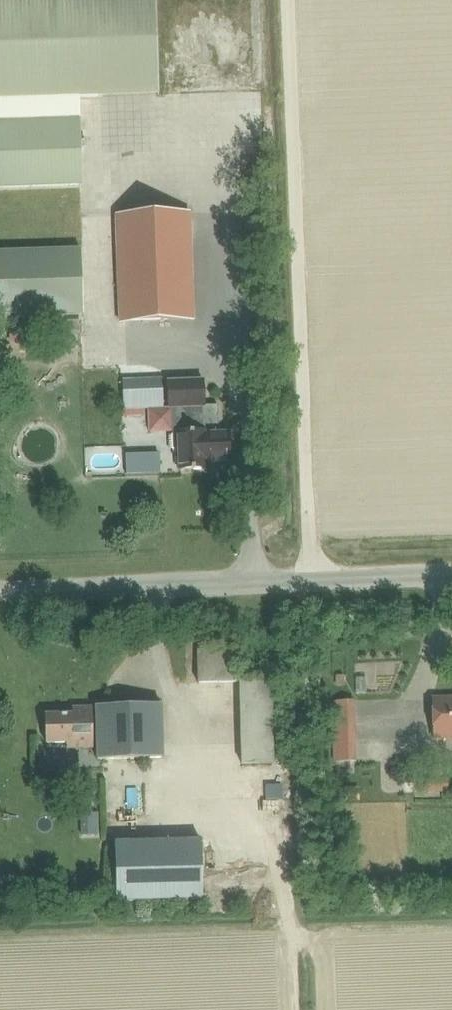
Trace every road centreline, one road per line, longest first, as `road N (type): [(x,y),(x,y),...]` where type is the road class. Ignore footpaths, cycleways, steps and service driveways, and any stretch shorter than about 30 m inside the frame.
road 1 (unclassified): [(451,576),(0,593)]

